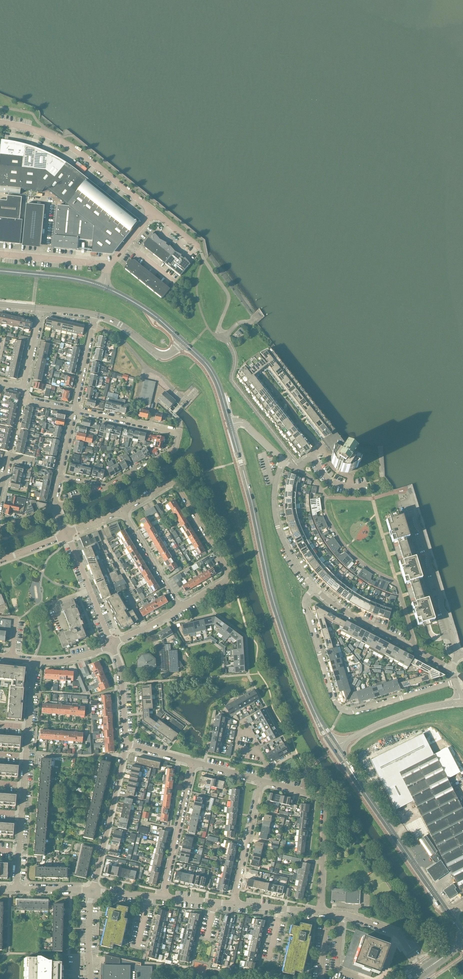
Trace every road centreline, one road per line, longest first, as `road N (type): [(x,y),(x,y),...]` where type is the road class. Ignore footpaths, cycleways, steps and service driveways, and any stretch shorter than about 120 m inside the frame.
road 1 (tertiary): [(335,747),(286,643),(230,424)]
road 2 (residential): [(455,682),(342,710),(304,603),(313,587)]
road 3 (residential): [(105,489),(176,449),(179,433),(74,411)]
road 4 (tertiary): [(449,914),(335,747)]
road 5 (unclassified): [(153,211),(60,141),(0,122)]
road 6 (residential): [(321,911),(322,800),(261,780)]
road 7 (residential): [(457,655),(408,489)]
road 8 (residential): [(181,608),(221,584),(227,570),(172,483)]
road 9 (residential): [(452,668),(313,587)]
road 10 (residential): [(93,890),(126,744)]
road 11 (residential): [(193,762),(163,898)]
road 12 (residential): [(313,587),(277,527),(274,492),(283,461)]
road 13 (unclassified): [(335,747),(420,709),(460,702)]
road 14 (residential): [(235,904),(261,780)]

